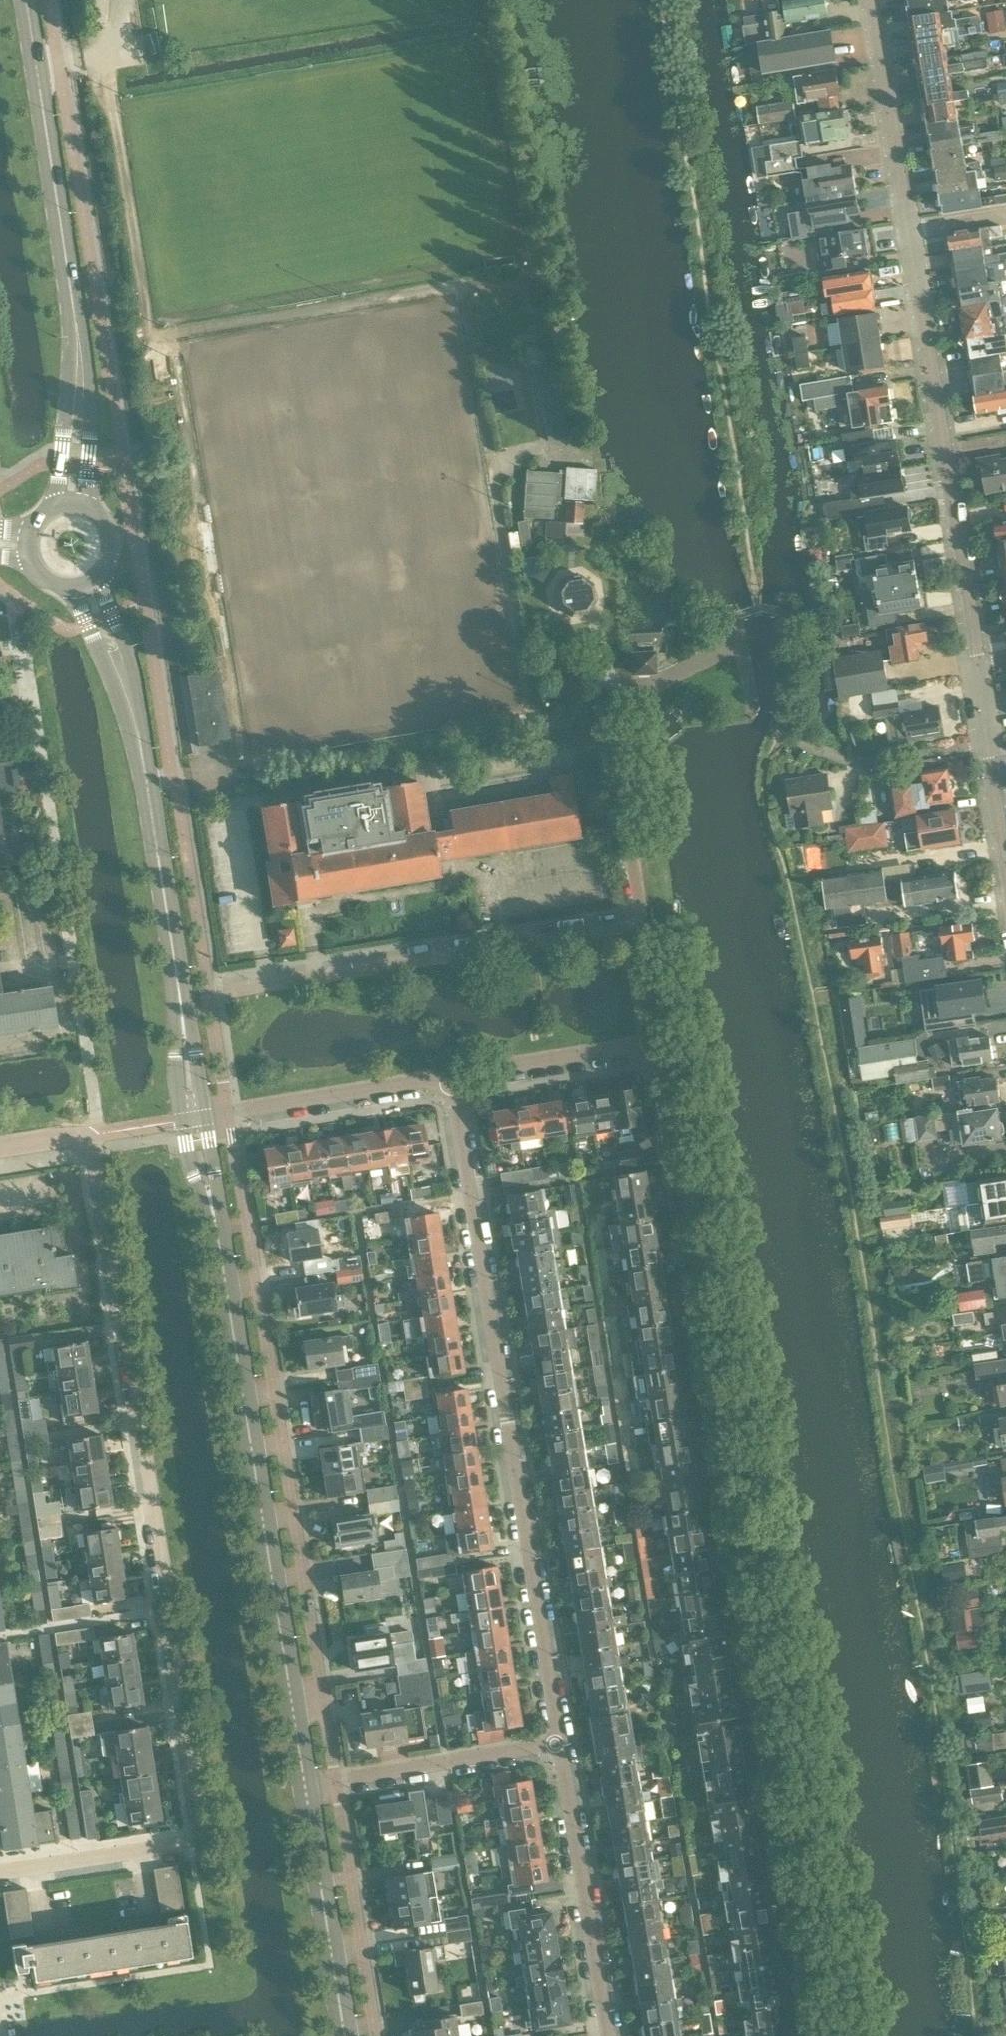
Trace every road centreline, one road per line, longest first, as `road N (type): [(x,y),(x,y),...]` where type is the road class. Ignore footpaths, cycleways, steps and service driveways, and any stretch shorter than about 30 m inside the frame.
road 1 (residential): [(0,1149),(96,1134),(204,1829),(190,1843),(0,1874)]
road 2 (residential): [(654,1044),(826,2035)]
road 3 (residential): [(1005,878),(870,0)]
road 4 (residential): [(555,1745),(450,1080)]
road 5 (secondary): [(306,1782),(195,1120)]
road 6 (secondary): [(195,1120),(133,706),(86,585)]
road 7 (secondary): [(70,504),(79,346),(25,0)]
road 8 (residential): [(225,985),(635,920)]
road 9 (residential): [(608,2035),(555,1745)]
road 10 (residential): [(195,1120),(450,1080)]
road 11 (secondary): [(342,2035),(306,1782)]
road 12 (residential): [(306,1782),(555,1745)]
road 13 (residential): [(601,716),(640,906),(635,920)]
road 14 (residential): [(450,1080),(654,1044)]
road 15 (residential): [(635,920),(654,1044)]

